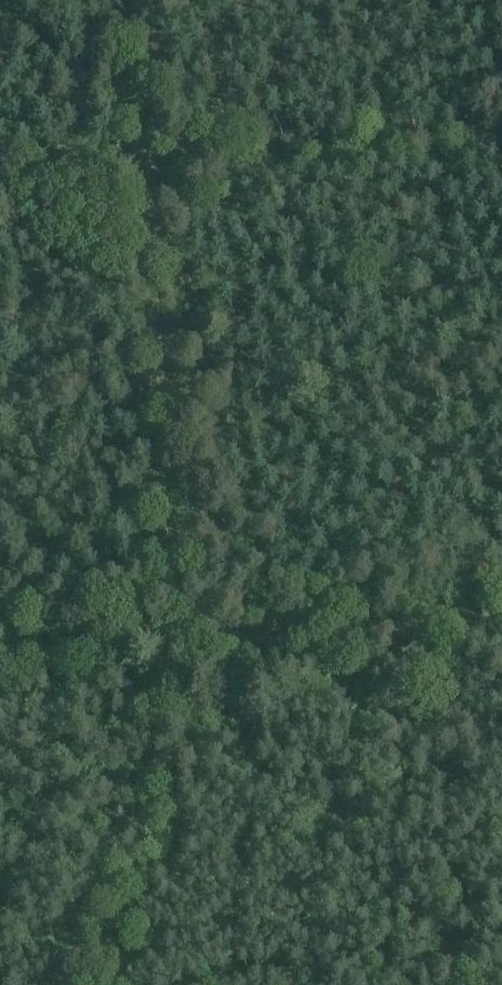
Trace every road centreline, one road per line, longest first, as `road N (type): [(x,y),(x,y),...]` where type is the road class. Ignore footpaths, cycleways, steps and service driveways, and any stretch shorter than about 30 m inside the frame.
road 1 (track): [(501,615),(0,658)]

